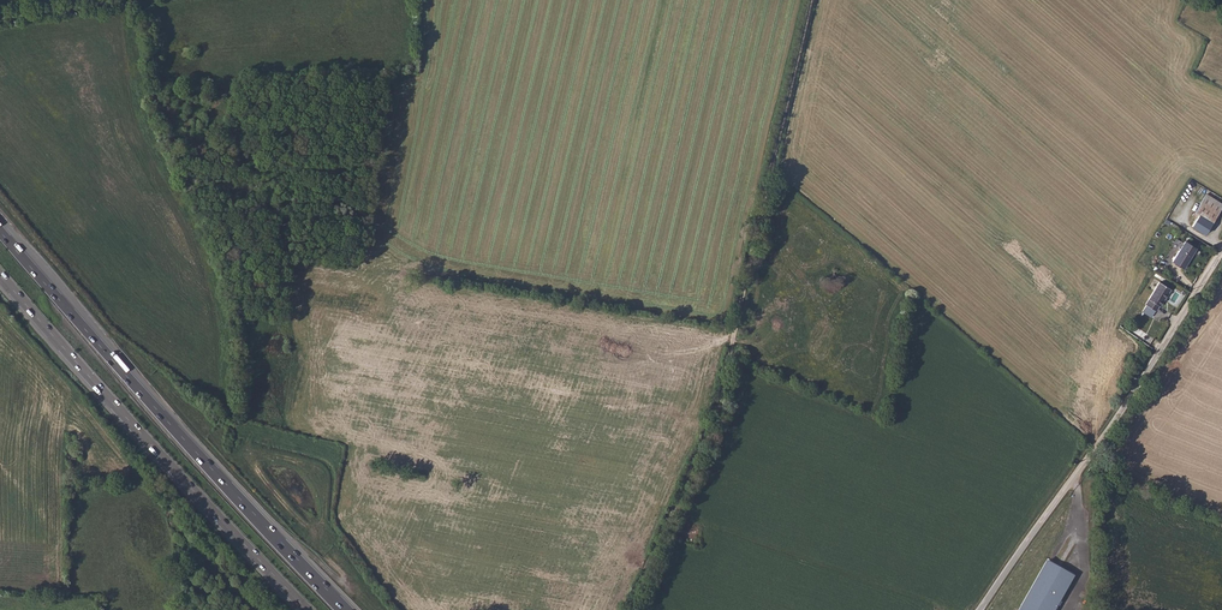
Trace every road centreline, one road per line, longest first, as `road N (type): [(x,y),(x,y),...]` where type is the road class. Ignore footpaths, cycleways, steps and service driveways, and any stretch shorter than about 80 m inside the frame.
road 1 (track): [(810,0),(731,365),(642,609)]
road 2 (trunk): [(346,609),(0,231)]
road 3 (trunk): [(0,274),(308,609)]
road 4 (unclassified): [(980,609),(1221,251)]

